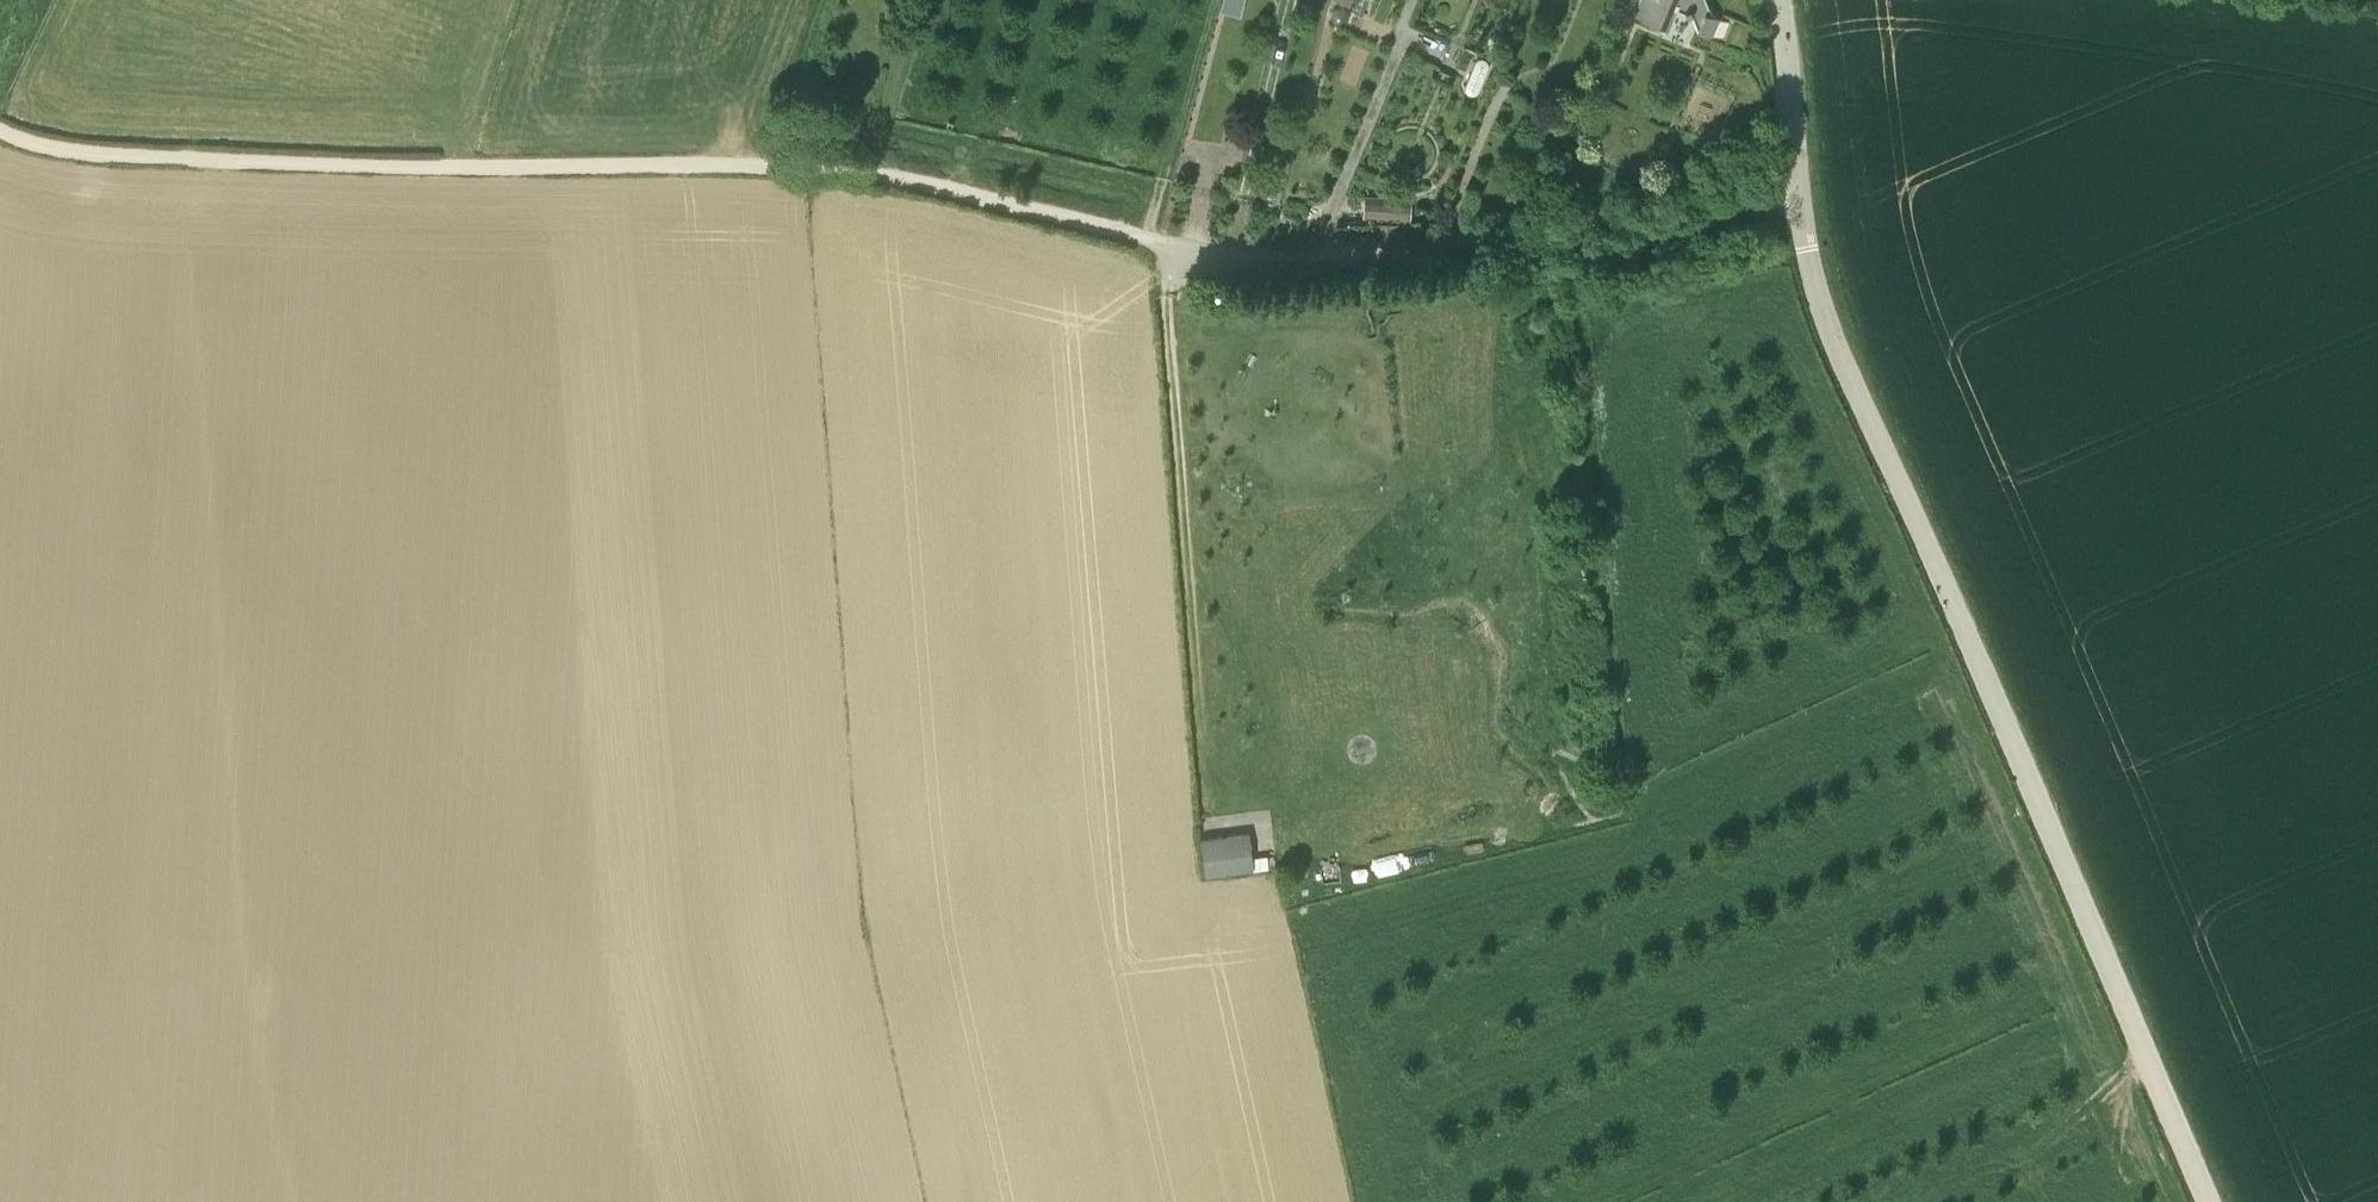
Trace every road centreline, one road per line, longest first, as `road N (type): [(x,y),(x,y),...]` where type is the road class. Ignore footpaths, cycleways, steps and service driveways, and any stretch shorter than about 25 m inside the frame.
road 1 (track): [(0,130),(55,148),(202,159),(801,166),(913,183),(1154,240),(1187,260),(1677,219),(1798,189)]
road 2 (tertiary): [(2210,1201),(1835,345),(1807,250),(1780,0)]

